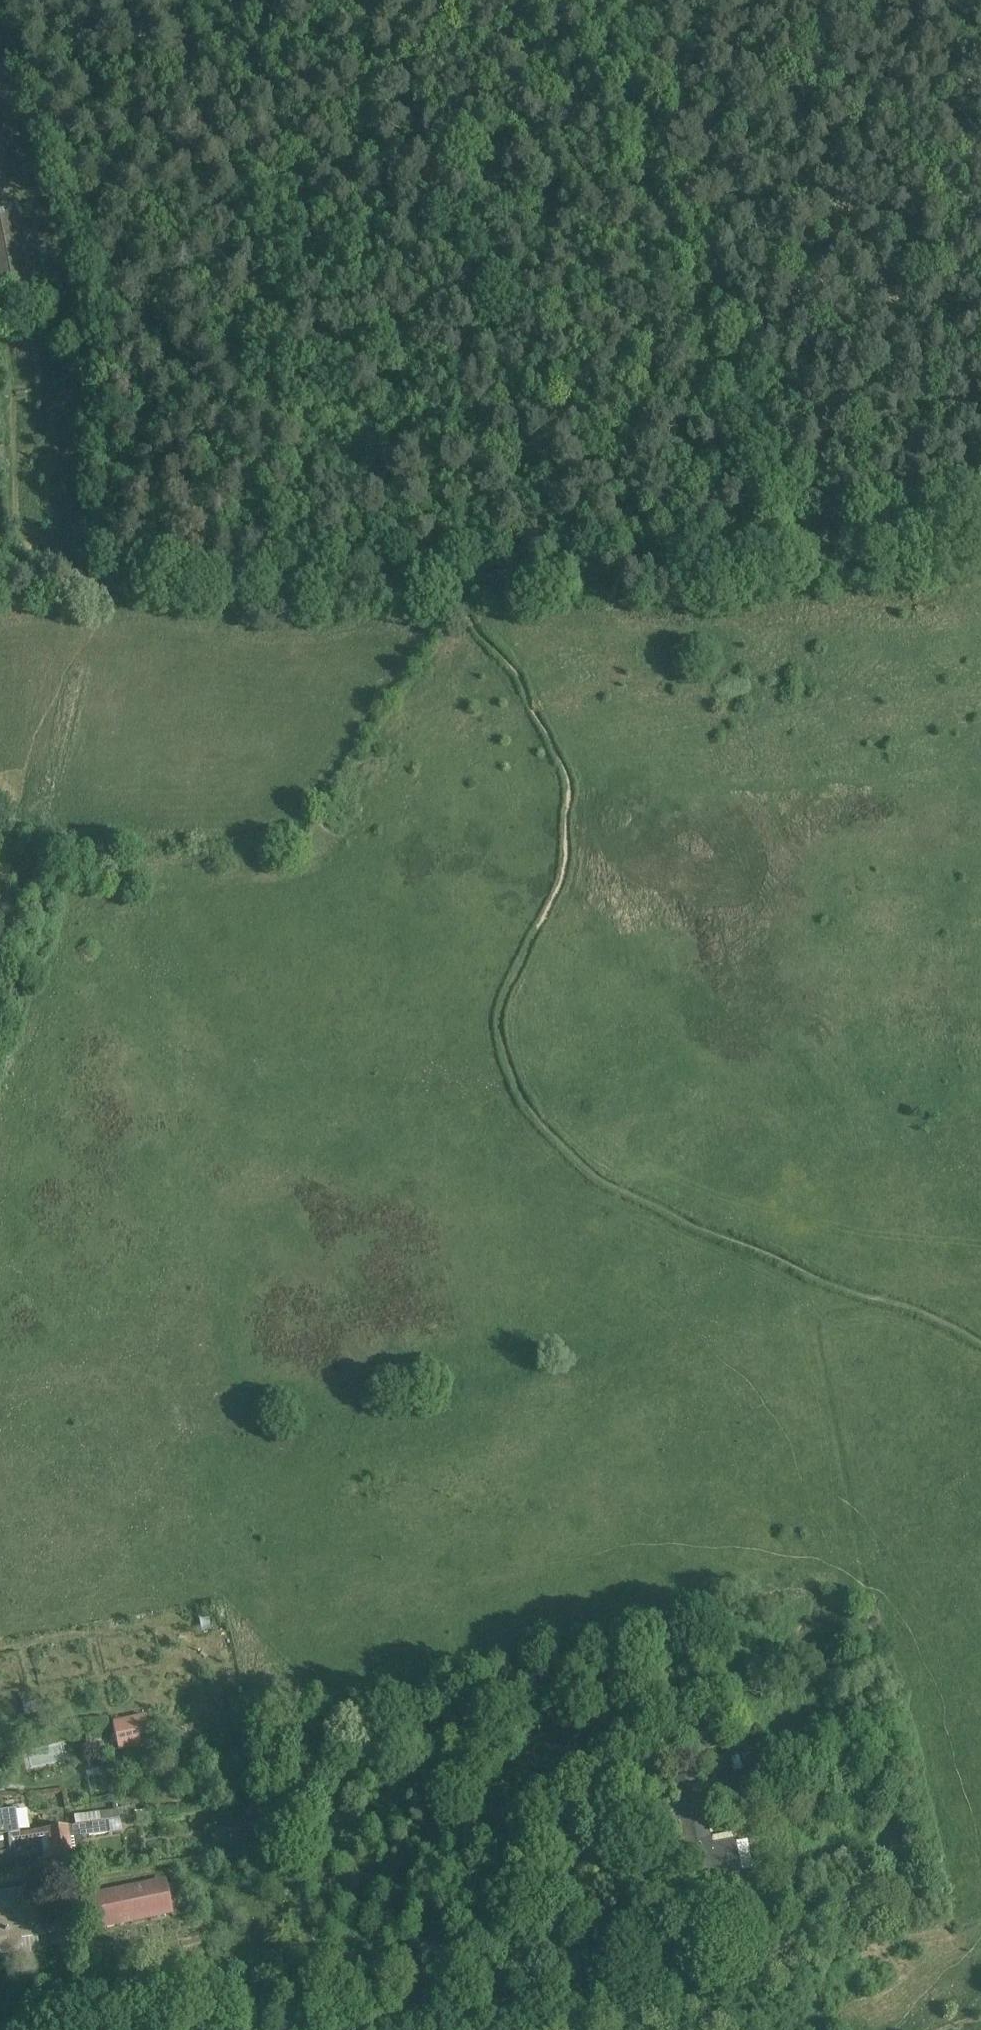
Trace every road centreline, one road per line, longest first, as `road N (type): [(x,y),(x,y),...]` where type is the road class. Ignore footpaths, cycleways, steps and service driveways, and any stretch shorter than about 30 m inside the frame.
road 1 (track): [(284,2029),(440,2015),(666,1977)]
road 2 (track): [(0,2028),(90,2018),(136,2029)]

